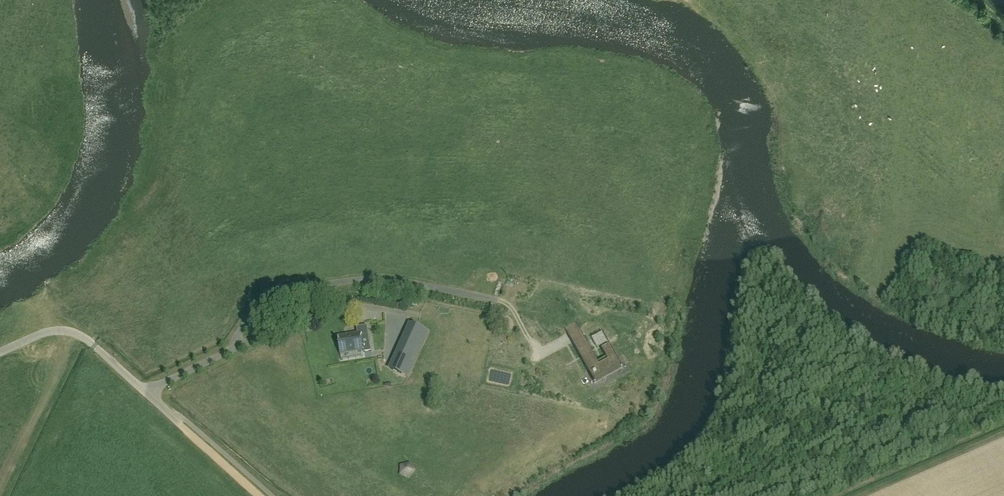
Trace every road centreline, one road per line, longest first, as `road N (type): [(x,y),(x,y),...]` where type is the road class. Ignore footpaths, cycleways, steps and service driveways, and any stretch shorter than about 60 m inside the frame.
road 1 (unclassified): [(168,412),(70,331),(47,331),(0,351)]
road 2 (track): [(81,335),(1,495)]
road 3 (track): [(259,495),(168,412)]

